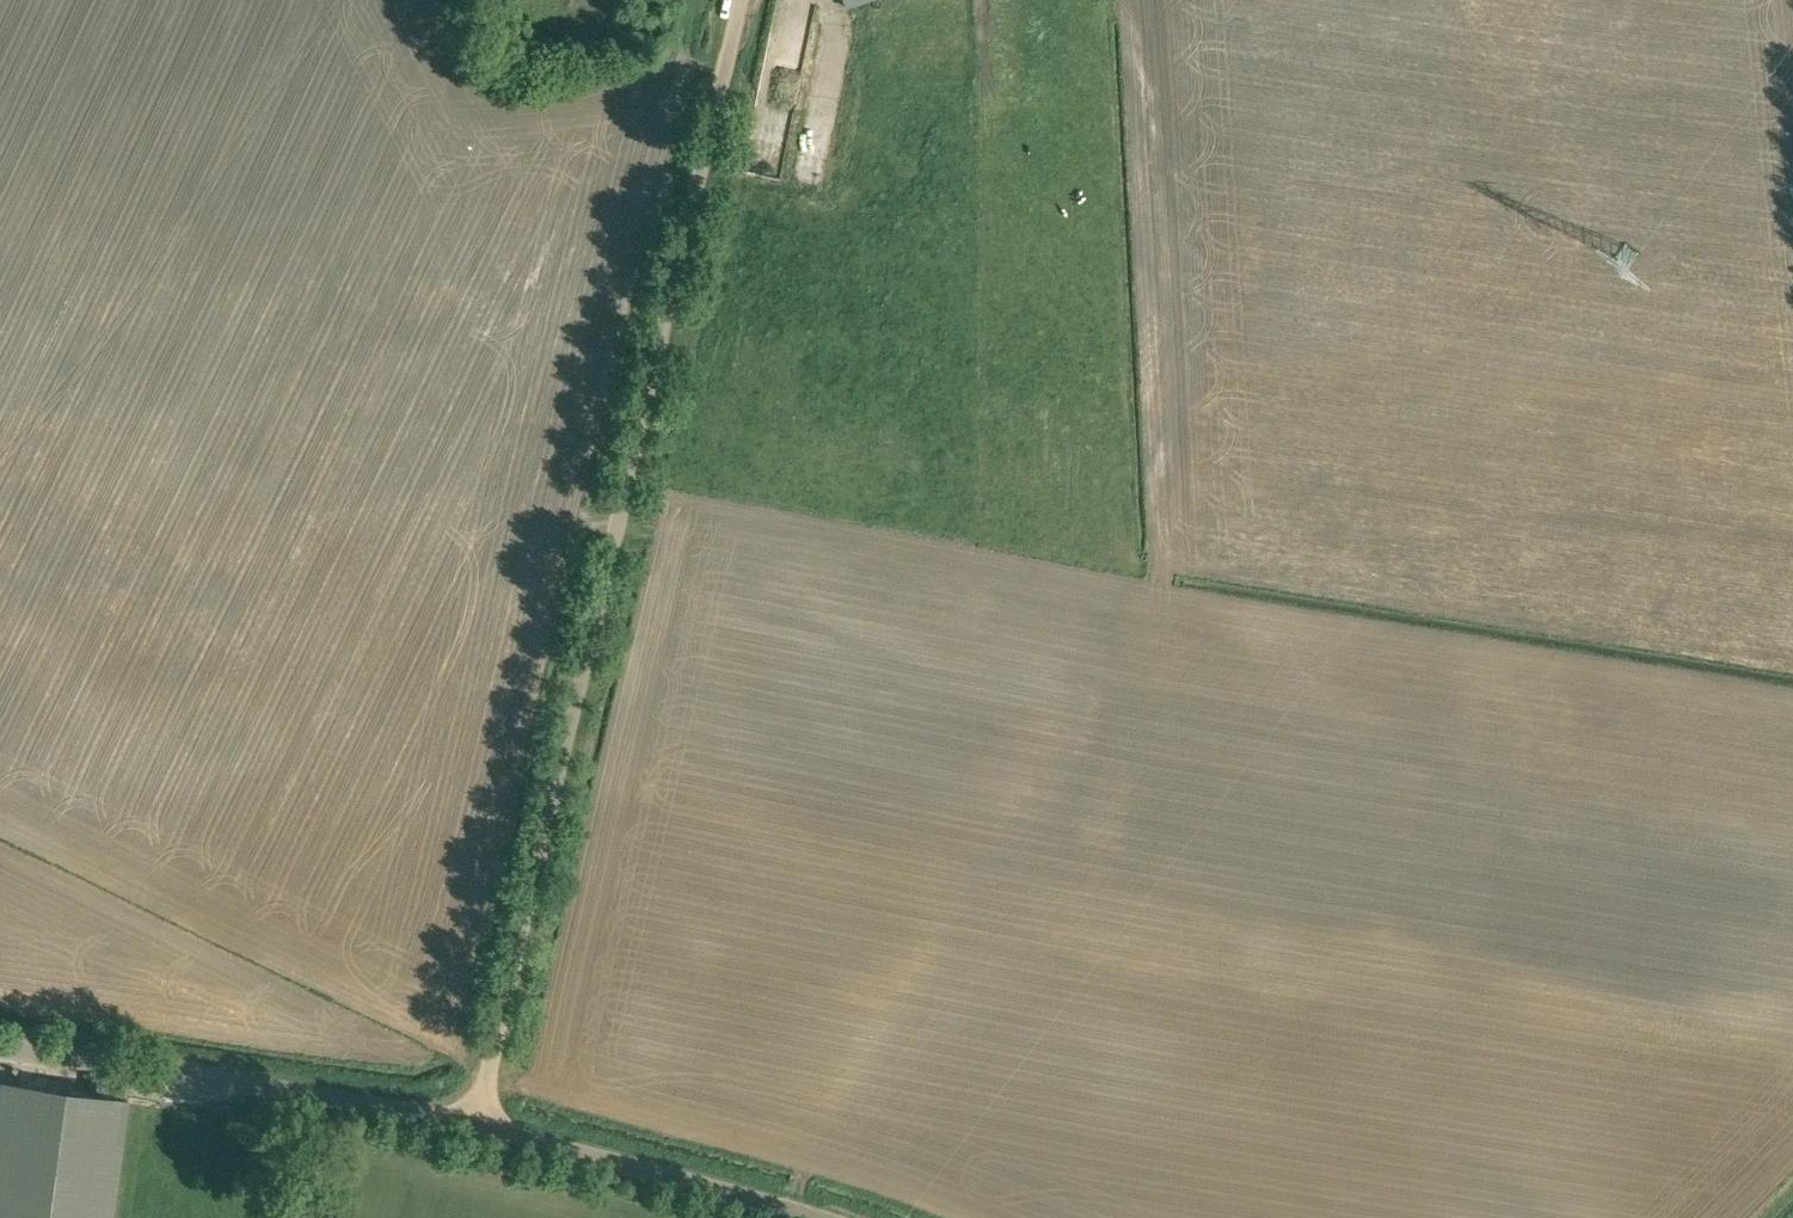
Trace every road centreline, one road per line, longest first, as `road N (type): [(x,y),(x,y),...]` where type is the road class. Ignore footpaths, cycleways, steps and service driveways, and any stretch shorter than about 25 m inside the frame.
road 1 (unclassified): [(481,1131),(742,61)]
road 2 (unclassified): [(481,1131),(0,1048)]
road 3 (unclassified): [(807,1217),(481,1131)]

